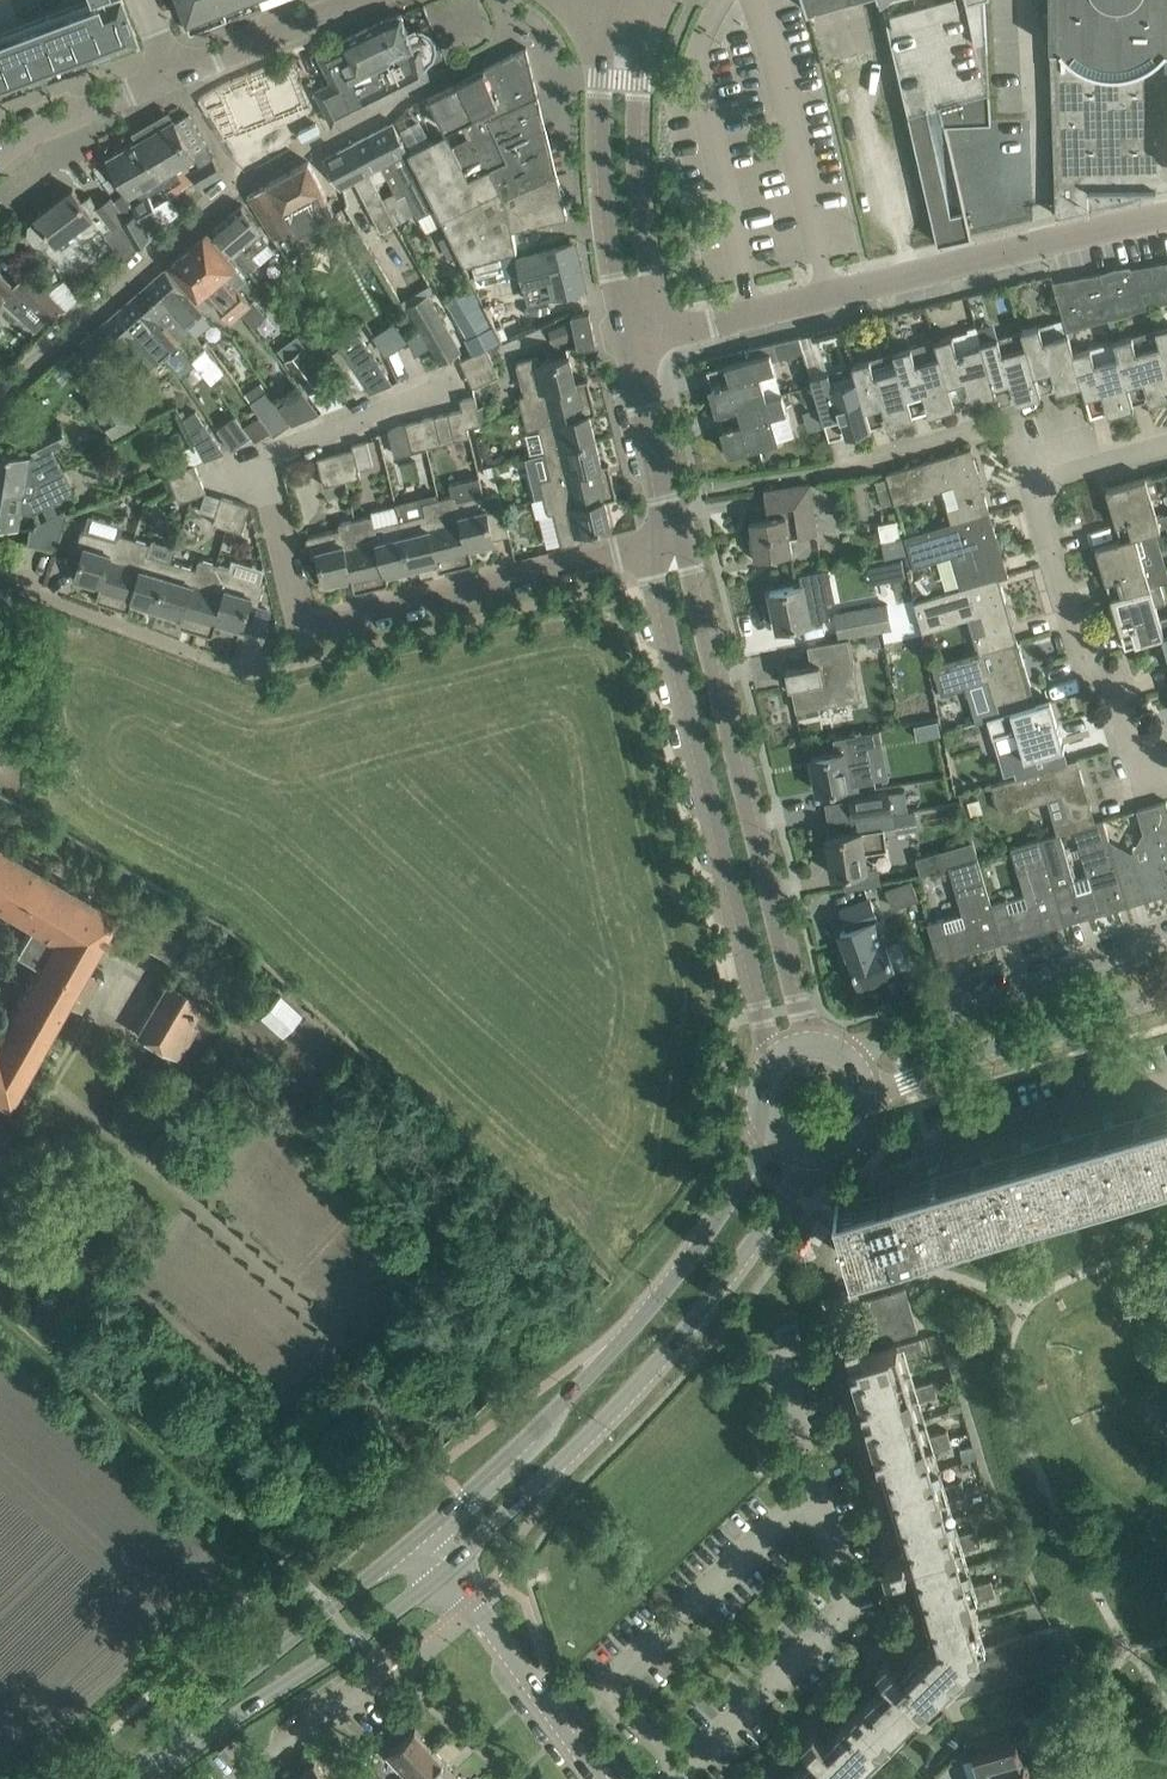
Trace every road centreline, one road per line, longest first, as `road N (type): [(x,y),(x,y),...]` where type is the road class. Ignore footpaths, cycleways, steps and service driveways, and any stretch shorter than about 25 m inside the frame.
road 1 (unclassified): [(0,403),(9,385),(215,203),(503,42),(508,24),(500,0)]
road 2 (tertiary): [(443,1570),(643,1383),(728,1281),(816,1146)]
road 3 (tertiary): [(777,1132),(687,1256),(543,1429),(415,1539)]
road 4 (unclassified): [(1166,218),(638,342)]
road 5 (unclassified): [(831,1048),(799,1010),(689,559),(671,541)]
road 6 (unclassified): [(671,541),(654,568),(773,1044),(782,1055)]
road 7 (residential): [(676,1778),(848,1611),(775,1357)]
road 8 (residential): [(304,627),(671,541)]
road 9 (residential): [(304,627),(264,470),(295,443),(456,383)]
road 10 (residential): [(1166,780),(1138,765),(1115,685),(1088,672),(1036,501),(1046,476)]
road 11 (tertiary): [(157,1760),(355,1639),(443,1570)]
road 12 (unclassified): [(614,5),(601,77),(602,150),(612,277),(638,342)]
road 13 (tertiary): [(854,1125),(910,1079),(1166,994)]
road 14 (tertiary): [(1166,945),(842,1054)]
road 15 (tertiary): [(415,1539),(192,1719),(157,1760)]
road 16 (residential): [(304,627),(272,666),(238,672),(0,580)]
road 17 (unclassified): [(638,342),(648,270),(637,188),(638,80),(653,19)]
road 18 (residential): [(603,1778),(547,1696),(443,1570)]
road 19 (residential): [(1046,476),(996,424),(843,464)]
road 20 (unclassified): [(671,541),(638,342)]
road 21 (unclassified): [(175,72),(359,0)]
road 22 (unclassified): [(0,153),(18,137),(175,72)]
road 23 (residential): [(242,1778),(392,1669)]
road 24 (residential): [(1166,440),(1046,476)]

